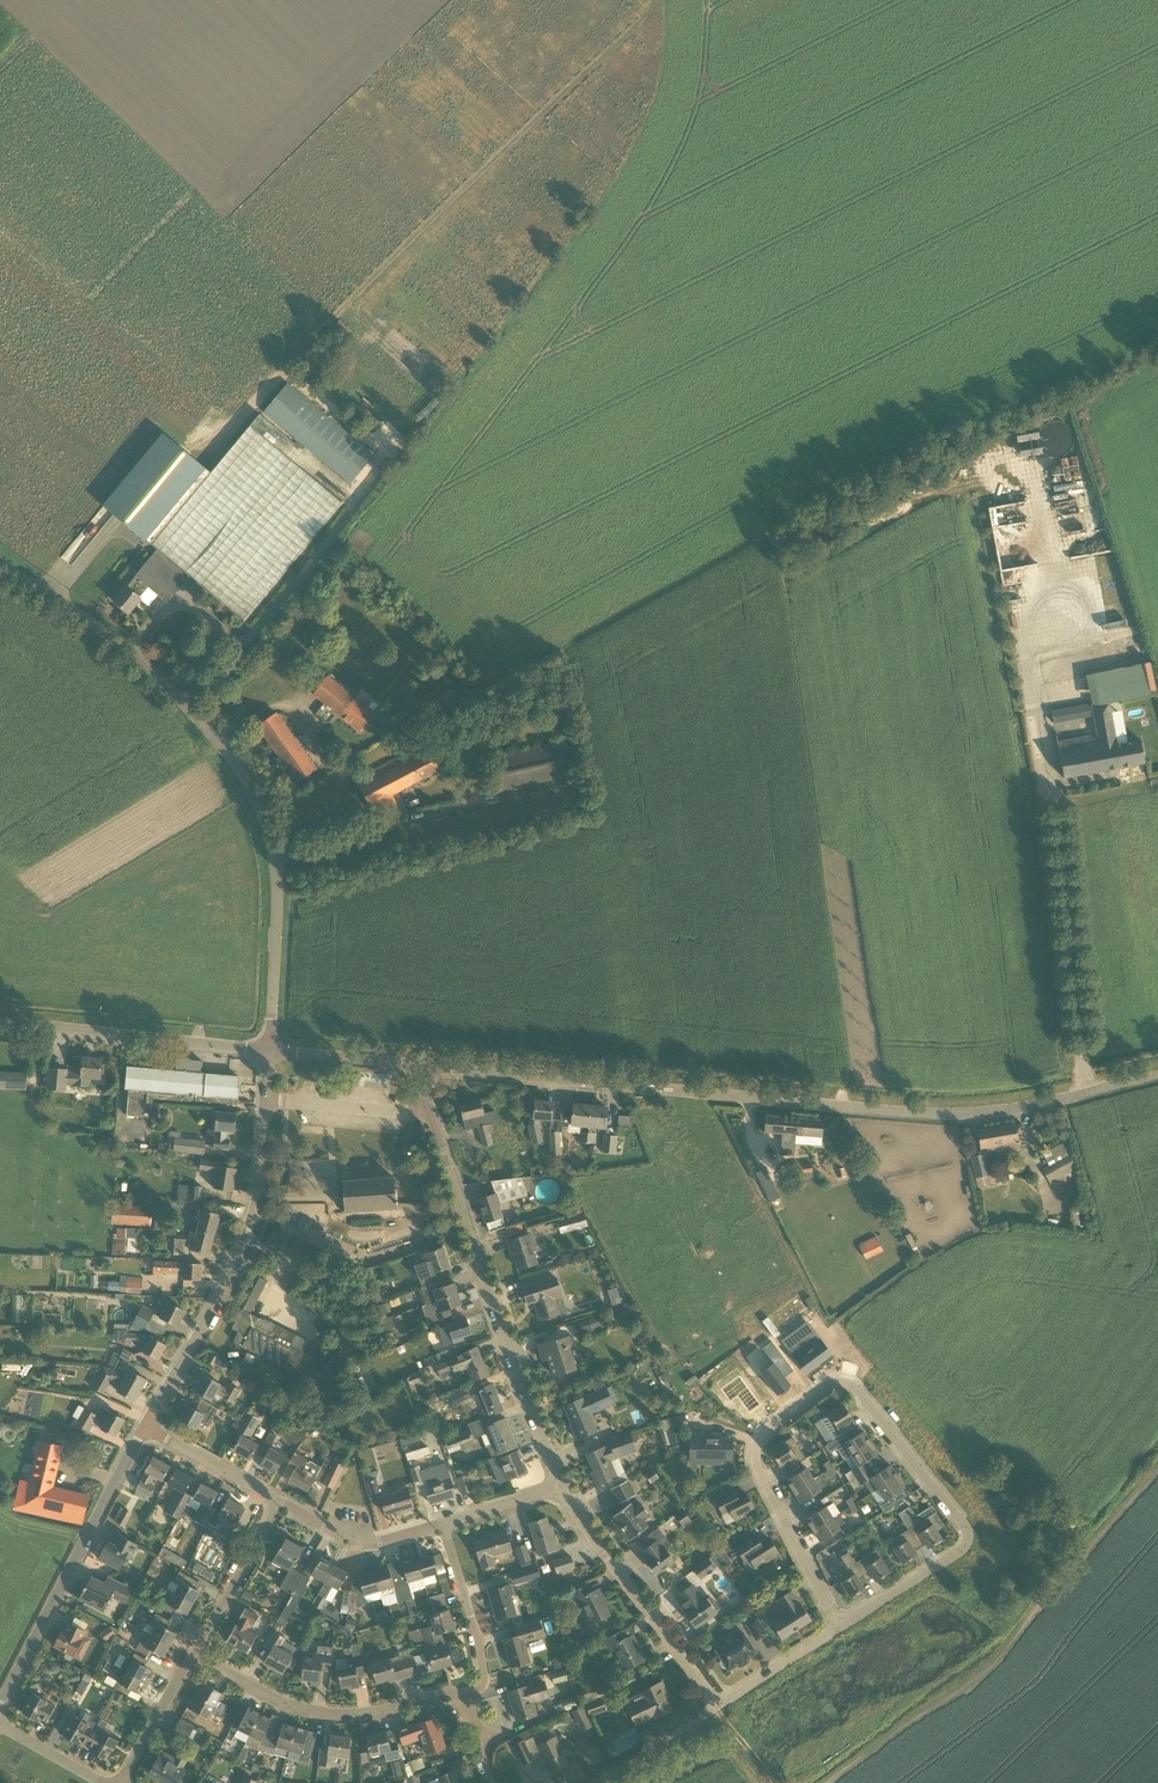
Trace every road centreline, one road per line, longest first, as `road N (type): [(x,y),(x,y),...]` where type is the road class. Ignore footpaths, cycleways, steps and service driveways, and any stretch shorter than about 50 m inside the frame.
road 1 (unclassified): [(269,1051),(281,846),(269,796),(212,719),(146,656),(0,549)]
road 2 (track): [(672,0),(666,79),(637,150),(655,219),(662,330),(767,540)]
road 3 (residential): [(970,1539),(848,1380),(835,1379),(755,1451),(836,1634)]
road 4 (tertiary): [(653,1087),(927,1116),(998,1113),(1157,1076)]
road 5 (residential): [(560,1487),(426,1111)]
road 6 (residential): [(146,1426),(245,1236),(265,1100)]
road 7 (residential): [(0,1708),(146,1426)]
road 8 (residential): [(467,1692),(332,1716),(275,1698),(195,1653)]
road 9 (residential): [(719,1707),(560,1487)]
road 10 (tertiary): [(269,1051),(0,1022)]
road 11 (tertiary): [(653,1087),(420,1064)]
road 12 (residential): [(467,1692),(483,1683),(484,1670),(443,1523)]
road 13 (residential): [(443,1523),(377,1542),(350,1538),(280,1501)]
road 14 (residential): [(195,1653),(280,1501)]
road 15 (residential): [(836,1634),(970,1539)]
road 16 (residential): [(426,1111),(265,1100)]
road 17 (residential): [(280,1501),(146,1426)]
road 18 (tertiary): [(420,1064),(269,1051)]
road 19 (residential): [(119,1782),(195,1653)]
road 20 (residential): [(719,1707),(591,1782)]
road 21 (residential): [(719,1707),(836,1634)]
road 22 (residential): [(560,1487),(443,1523)]

